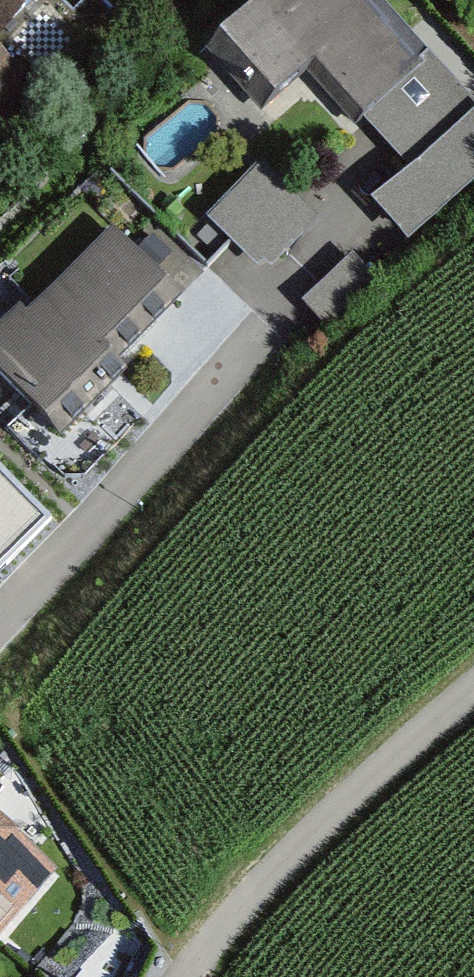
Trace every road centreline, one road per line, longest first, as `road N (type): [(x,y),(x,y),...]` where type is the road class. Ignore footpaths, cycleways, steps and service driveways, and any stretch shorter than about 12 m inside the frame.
road 1 (residential): [(473,699),(267,876),(197,976)]
road 2 (residential): [(0,625),(225,367)]

